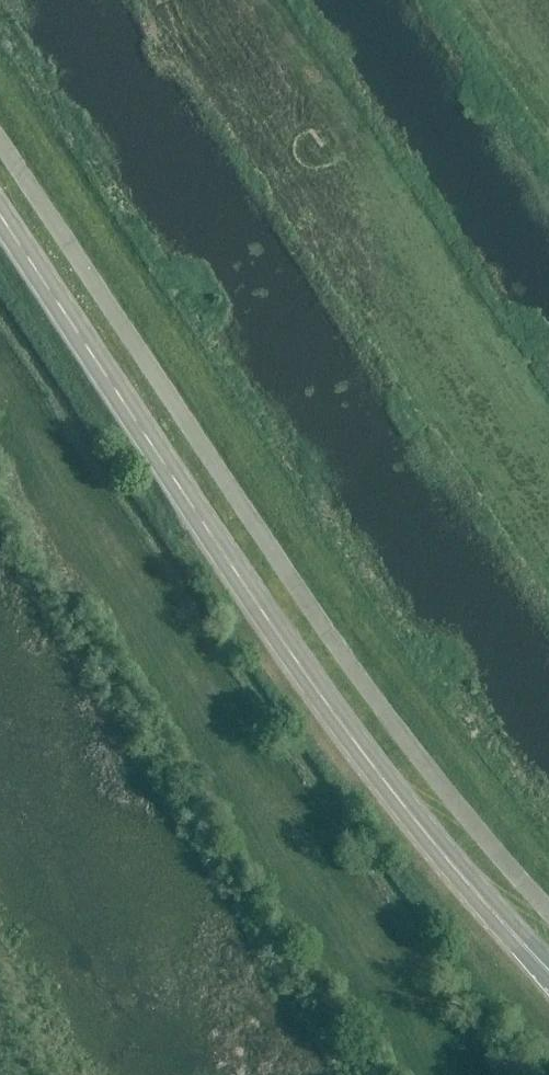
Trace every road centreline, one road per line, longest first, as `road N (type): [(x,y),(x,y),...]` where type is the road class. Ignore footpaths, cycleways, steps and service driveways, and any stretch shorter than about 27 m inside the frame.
road 1 (unclassified): [(548,912),(444,792),(324,628),(0,140)]
road 2 (secondary): [(548,969),(434,844),(308,678),(0,216)]

